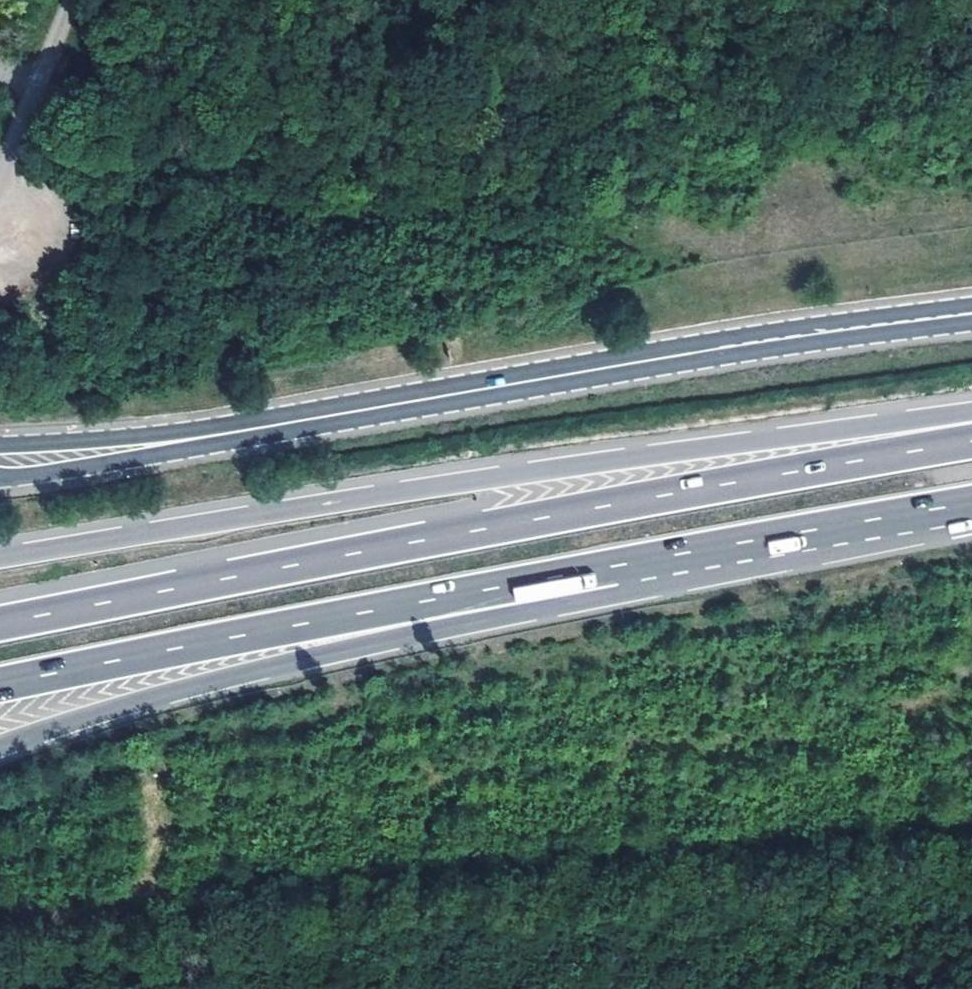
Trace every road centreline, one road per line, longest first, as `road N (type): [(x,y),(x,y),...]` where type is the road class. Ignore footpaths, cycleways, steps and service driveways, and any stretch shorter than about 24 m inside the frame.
road 1 (motorway): [(971,442),(0,623)]
road 2 (secondary): [(971,313),(0,461)]
road 3 (motorway): [(971,412),(0,558)]
road 4 (motorway): [(0,748),(88,716),(472,620),(612,568)]
road 5 (motorway): [(0,684),(612,568)]
road 6 (motorway): [(612,568),(971,503)]
road 7 (unclassified): [(72,0),(0,188)]

